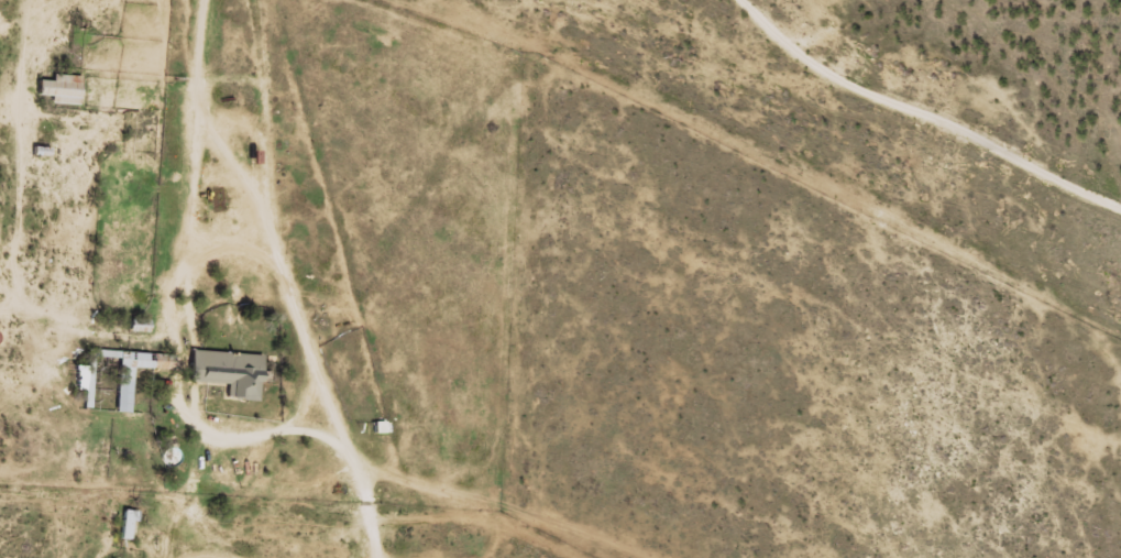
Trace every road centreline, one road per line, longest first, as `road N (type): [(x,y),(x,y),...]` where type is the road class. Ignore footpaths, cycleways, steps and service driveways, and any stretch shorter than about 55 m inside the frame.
road 1 (track): [(569,0),(652,20),(790,75),(817,102),(1027,186),(1120,211)]
road 2 (track): [(220,0),(217,158),(160,557)]
road 3 (track): [(0,450),(56,447),(167,529)]

